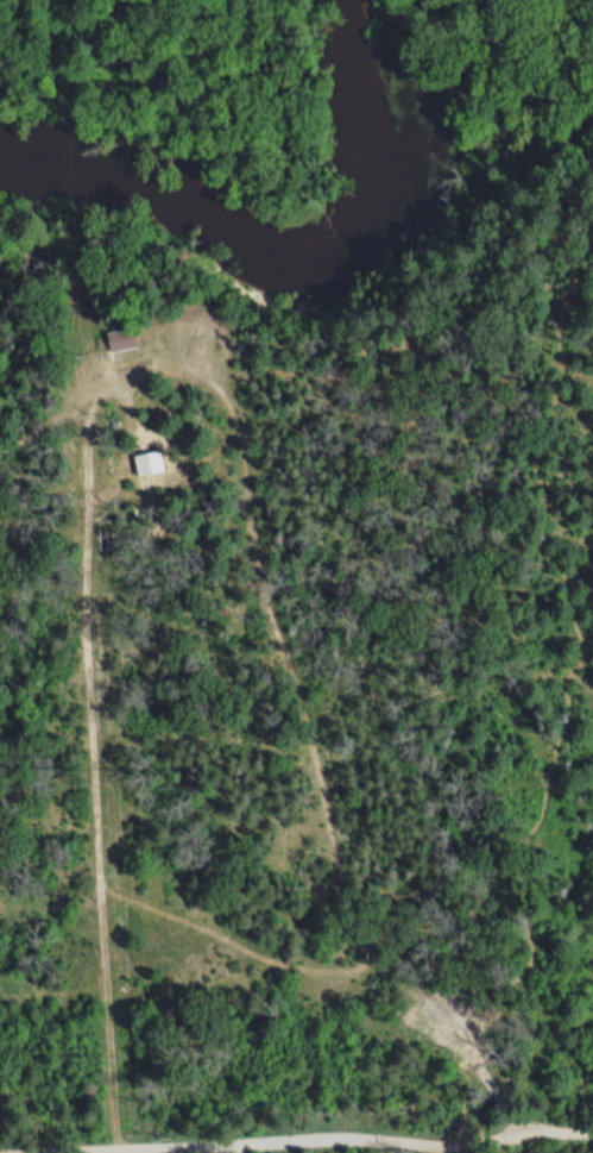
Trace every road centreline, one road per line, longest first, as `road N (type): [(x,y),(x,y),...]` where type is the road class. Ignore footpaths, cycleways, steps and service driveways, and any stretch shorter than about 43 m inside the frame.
road 1 (track): [(492,1139),(398,1034),(347,935),(323,803),(223,470),(177,407),(86,399),(0,442)]
road 2 (track): [(592,1135),(0,1152)]
road 3 (track): [(592,241),(326,317),(177,407)]

